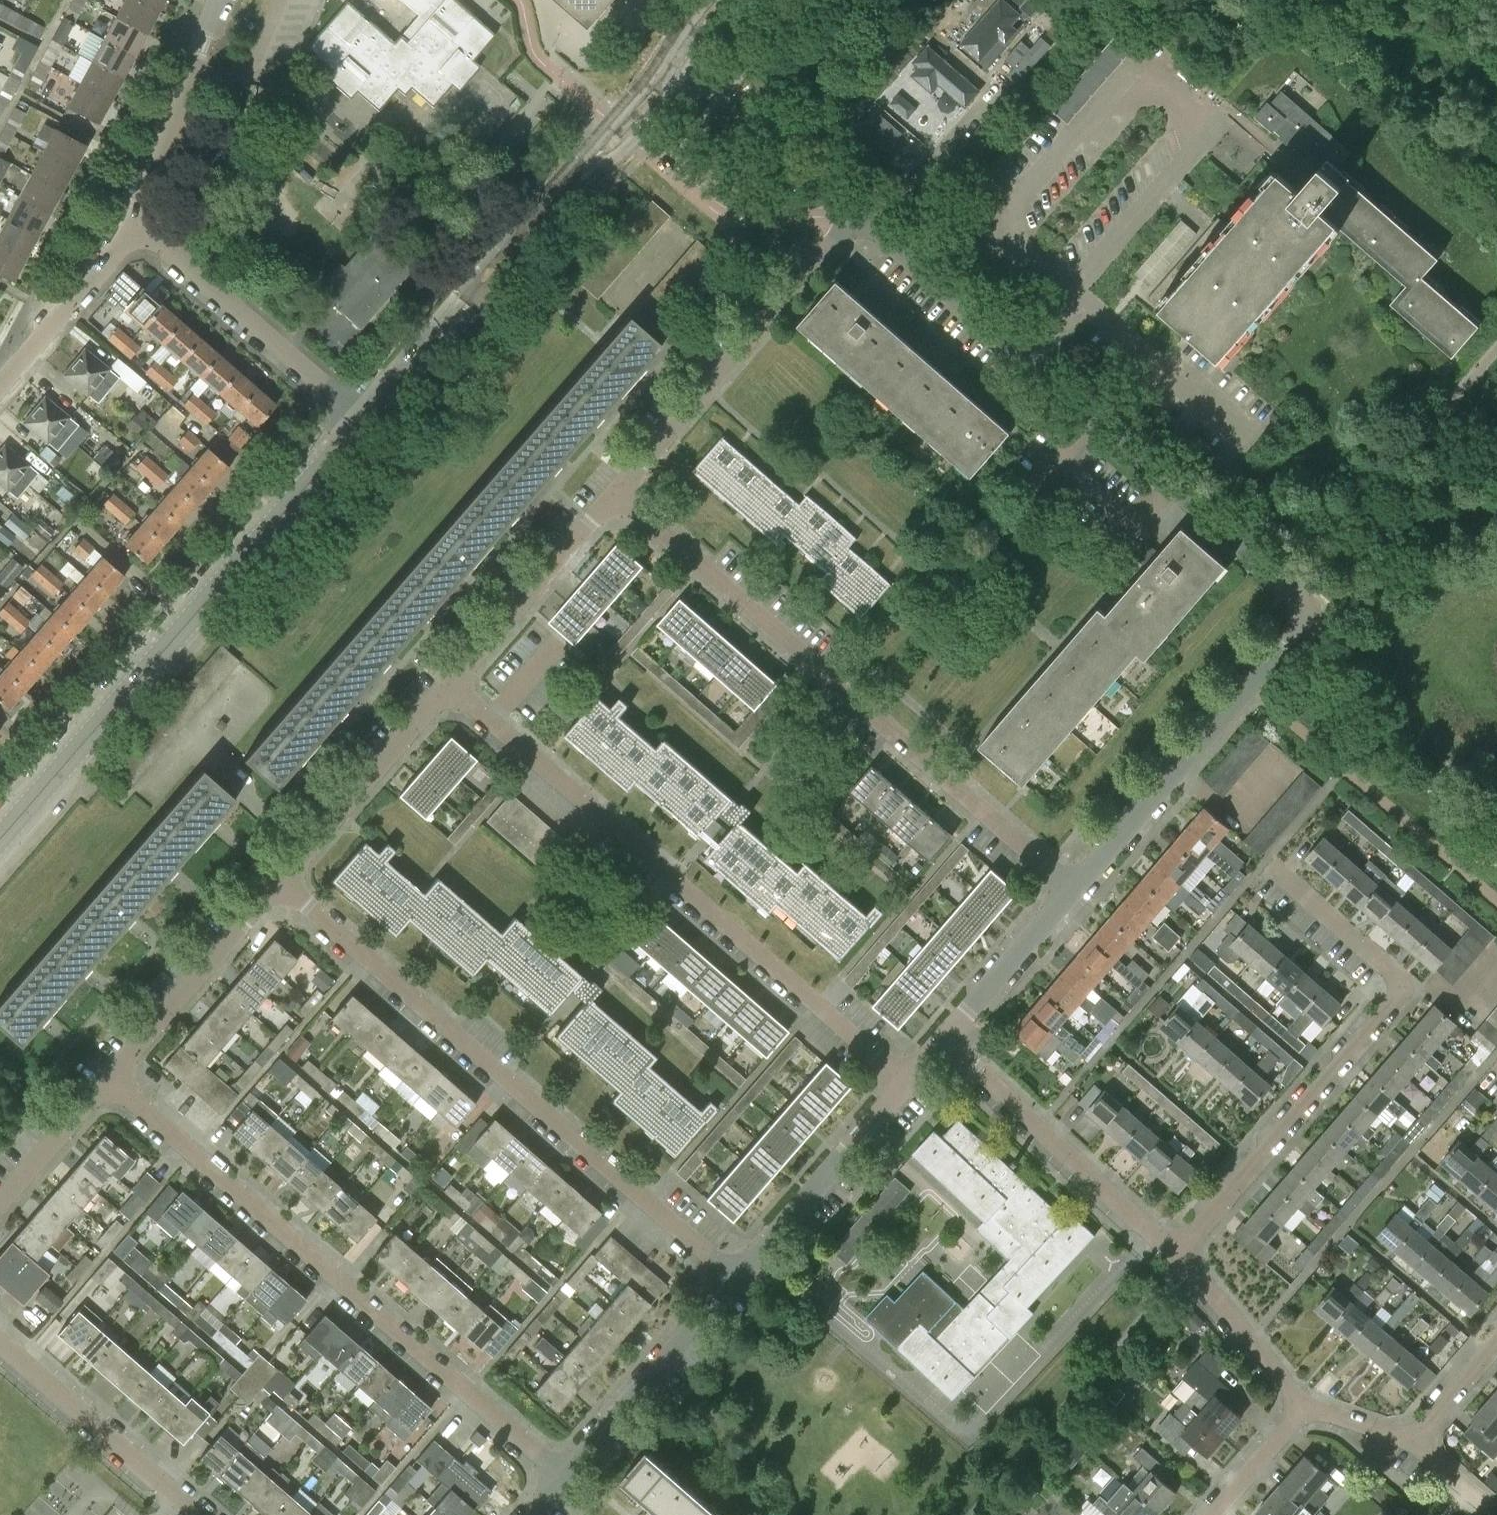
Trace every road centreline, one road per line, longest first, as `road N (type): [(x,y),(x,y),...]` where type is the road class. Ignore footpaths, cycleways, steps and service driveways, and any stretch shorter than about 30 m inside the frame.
road 1 (residential): [(1073,892),(1286,644),(1299,626),(1300,603),(875,230)]
road 2 (residential): [(1073,892),(616,491)]
road 3 (residential): [(564,1478),(106,1081)]
road 4 (residential): [(905,1083),(449,684)]
road 5 (residential): [(737,1278),(279,883)]
road 6 (tertiary): [(0,839),(366,421)]
road 7 (residential): [(1177,1258),(1396,999),(1396,974),(1277,871)]
road 8 (residential): [(616,491),(858,216)]
road 9 (residential): [(1177,1258),(945,1040)]
road 10 (residential): [(366,421),(135,227)]
road 11 (tertiary): [(366,421),(555,201)]
road 12 (residential): [(564,1478),(737,1278)]
road 13 (residential): [(106,1081),(279,883)]
road 14 (residential): [(279,883),(449,684)]
road 15 (residential): [(199,1514),(0,1344)]
road 16 (residential): [(737,1278),(905,1083)]
road 17 (residential): [(449,684),(616,491)]
road 18 (residential): [(135,227),(219,0)]
road 19 (residential): [(1496,1347),(1415,1441),(1306,1404)]
road 20 (residential): [(858,216),(724,94),(686,71)]
road 21 (residential): [(0,384),(135,227)]
road 22 (residential): [(945,1040),(1073,892)]
road 23 (residential): [(1306,1404),(1177,1258)]
road 24 (tertiary): [(555,201),(625,150),(686,71)]
road 25 (tertiary): [(668,60),(555,201)]
road 26 (residential): [(875,230),(985,100)]
road 27 (residential): [(0,1203),(106,1081)]
road 28 (residential): [(1212,1514),(1306,1404)]

